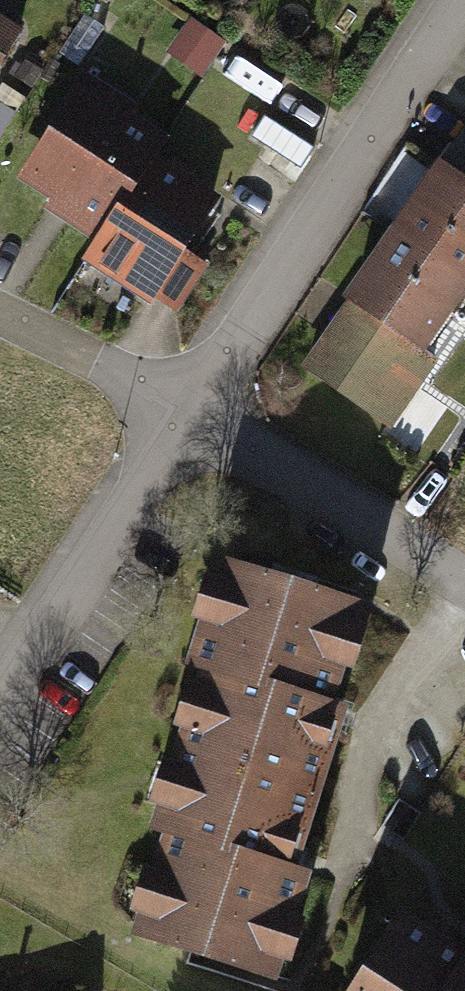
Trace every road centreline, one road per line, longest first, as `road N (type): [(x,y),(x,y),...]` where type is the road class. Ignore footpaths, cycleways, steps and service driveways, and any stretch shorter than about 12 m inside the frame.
road 1 (residential): [(190,394),(446,0)]
road 2 (residential): [(0,711),(190,394)]
road 3 (residential): [(190,394),(464,568)]
road 4 (residential): [(190,394),(0,299)]

